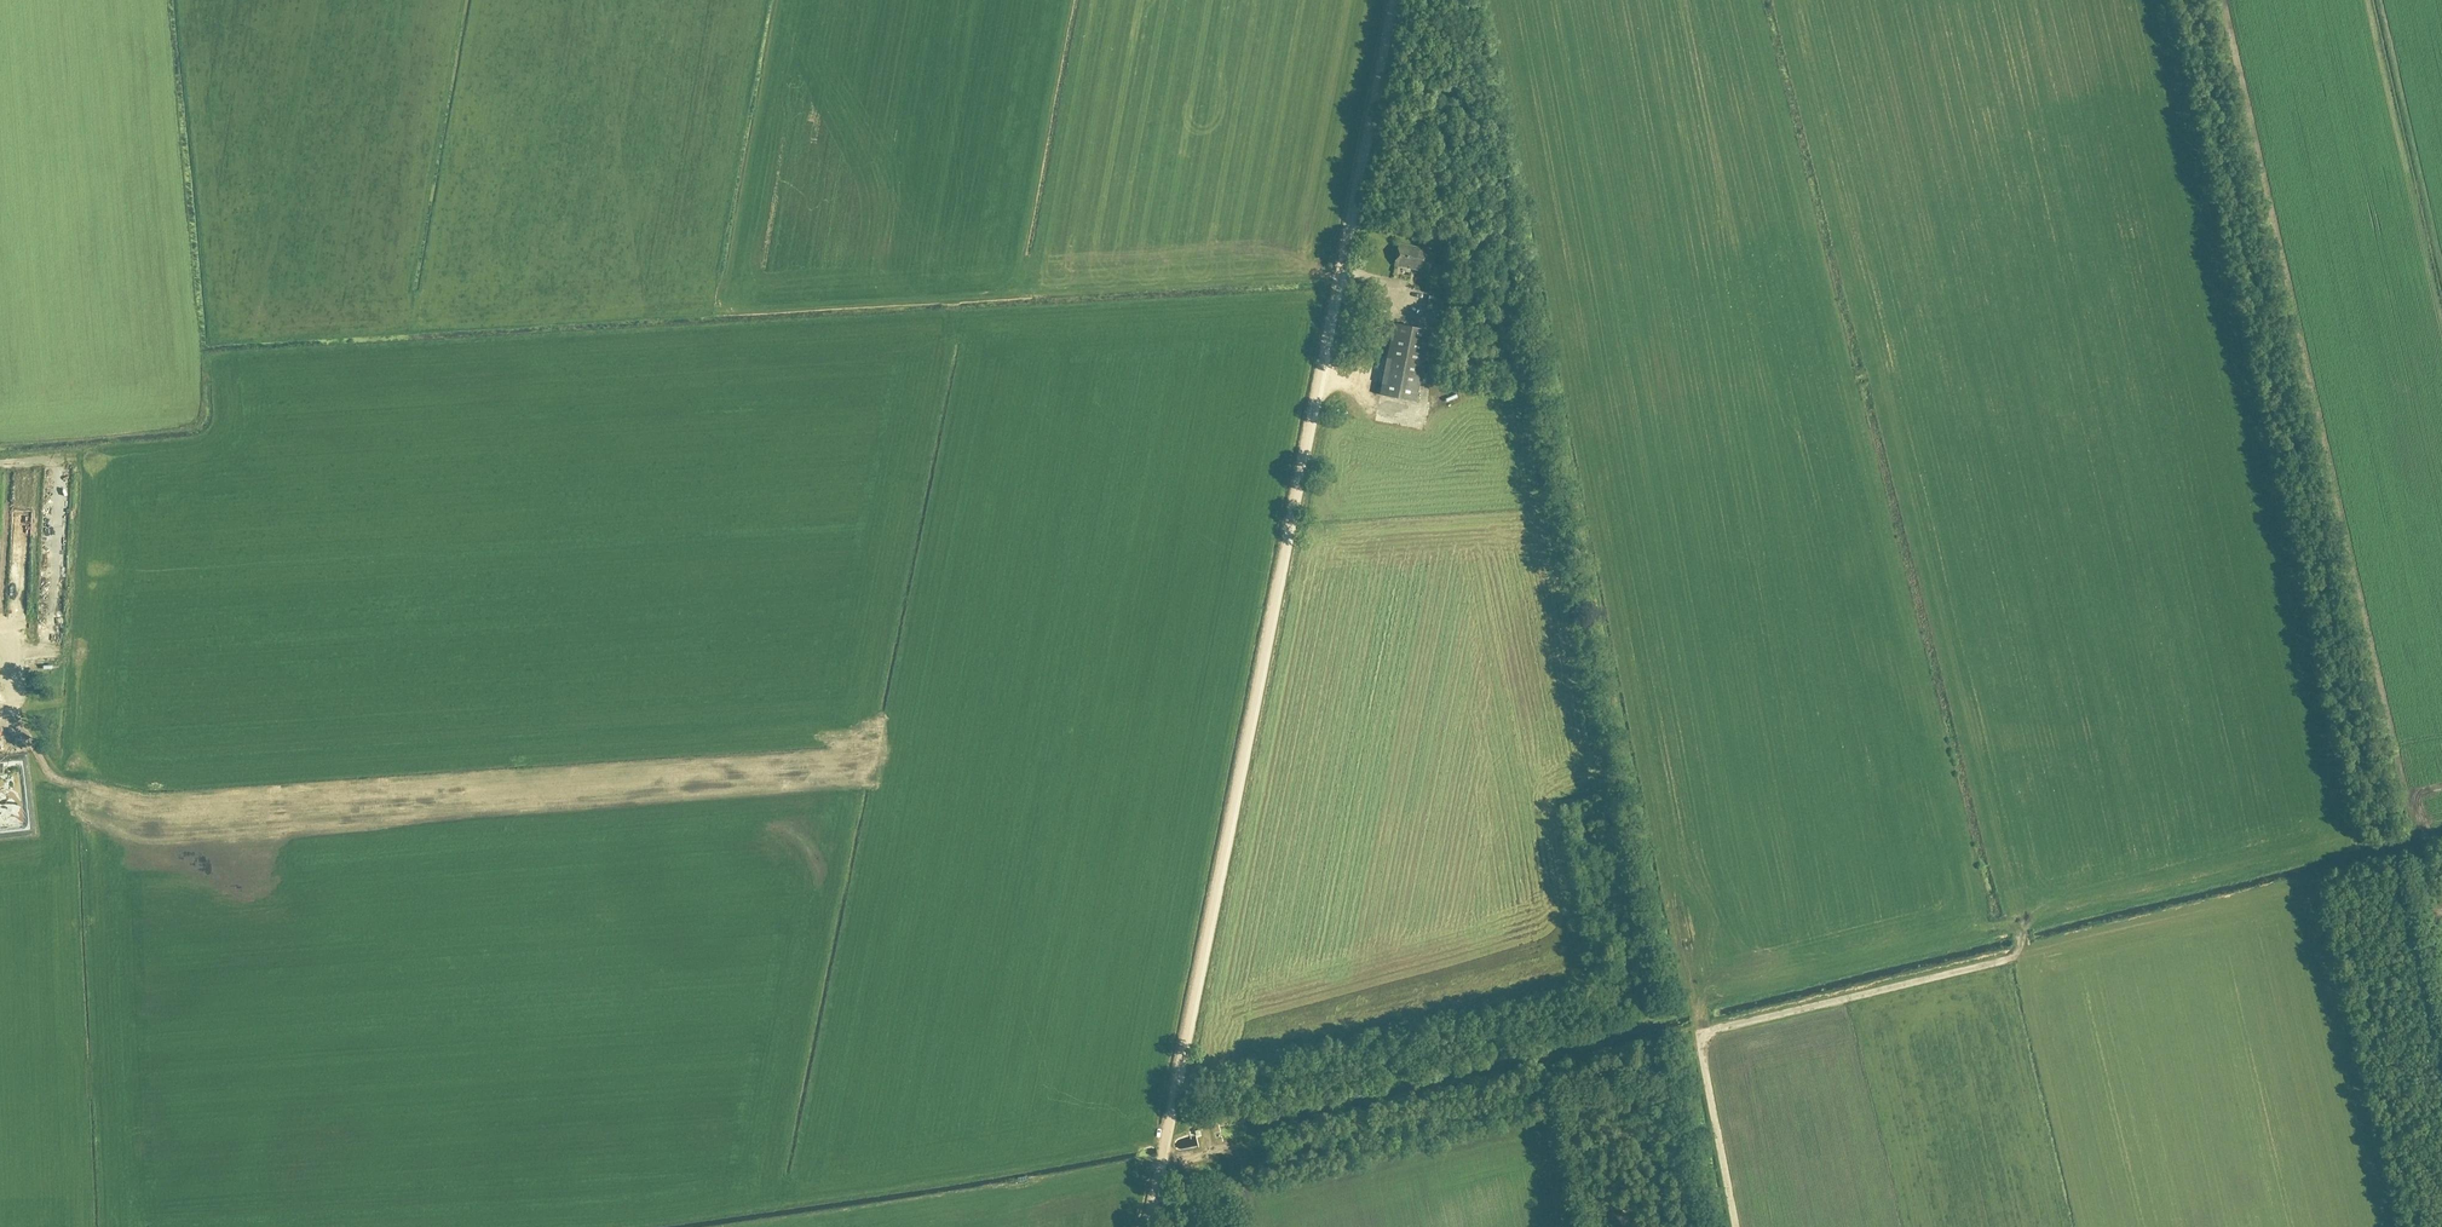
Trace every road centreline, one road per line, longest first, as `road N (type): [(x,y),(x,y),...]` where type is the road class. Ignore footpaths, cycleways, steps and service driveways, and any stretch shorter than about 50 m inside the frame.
road 1 (track): [(1390,0),(1143,1226)]

